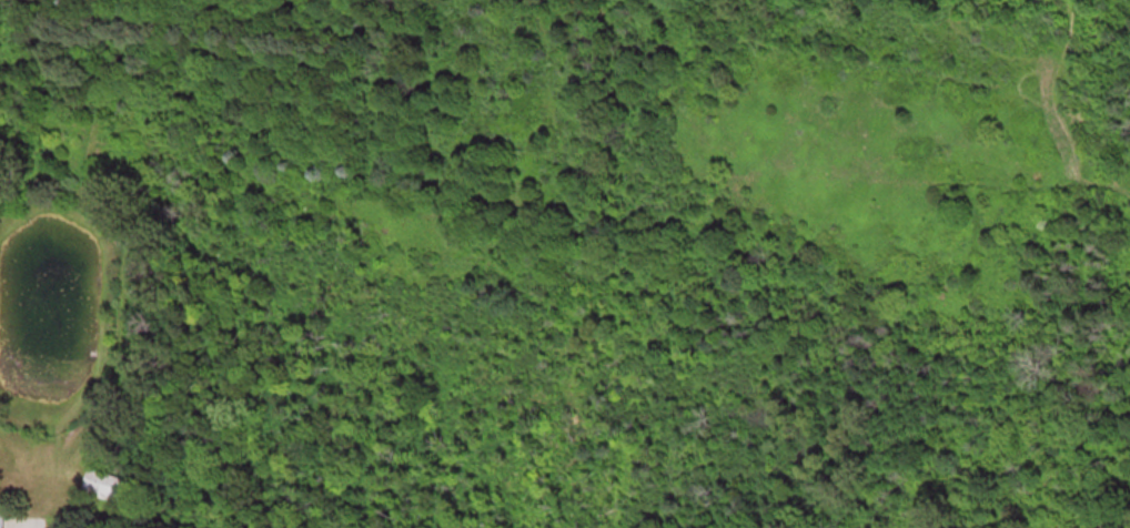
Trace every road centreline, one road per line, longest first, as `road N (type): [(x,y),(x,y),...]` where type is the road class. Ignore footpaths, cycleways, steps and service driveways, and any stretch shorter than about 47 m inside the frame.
road 1 (residential): [(1094,527),(1062,0)]

